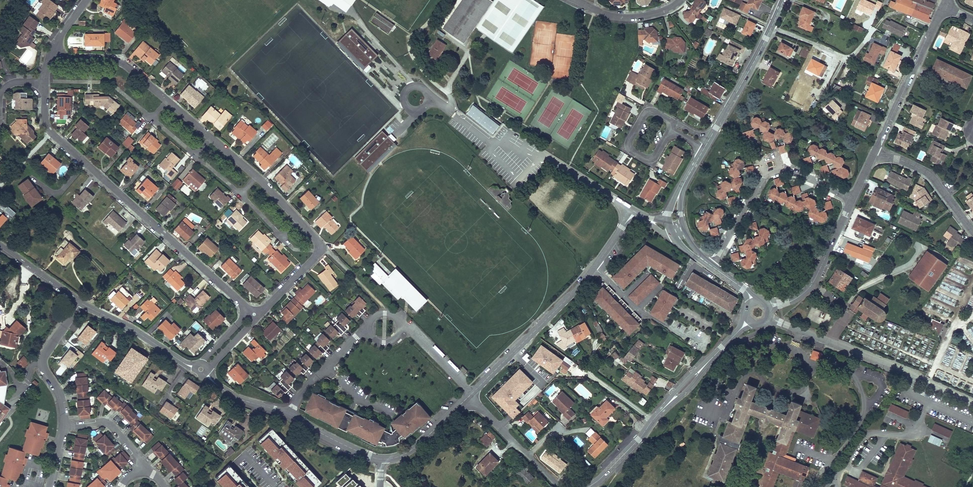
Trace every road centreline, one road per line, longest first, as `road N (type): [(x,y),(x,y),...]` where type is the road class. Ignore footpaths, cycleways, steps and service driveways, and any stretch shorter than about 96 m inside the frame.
road 1 (residential): [(255,313),(317,254),(316,236),(135,69),(106,58),(52,60)]
road 2 (residential): [(255,313),(50,130),(42,79)]
road 3 (residential): [(470,395),(582,283),(634,212),(677,229)]
road 4 (tertiary): [(589,486),(738,332)]
road 5 (residential): [(779,322),(972,402)]
road 6 (residential): [(854,196),(772,166),(712,267)]
road 7 (residential): [(873,154),(944,5)]
road 8 (residential): [(81,303),(43,357),(65,426)]
road 9 (residential): [(81,303),(201,369)]
road 10 (tertiary): [(771,26),(705,145)]
road 11 (residential): [(873,154),(928,171),(972,230)]
road 12 (residential): [(470,395),(563,486)]
road 13 (residential): [(790,302),(816,278),(854,196)]

